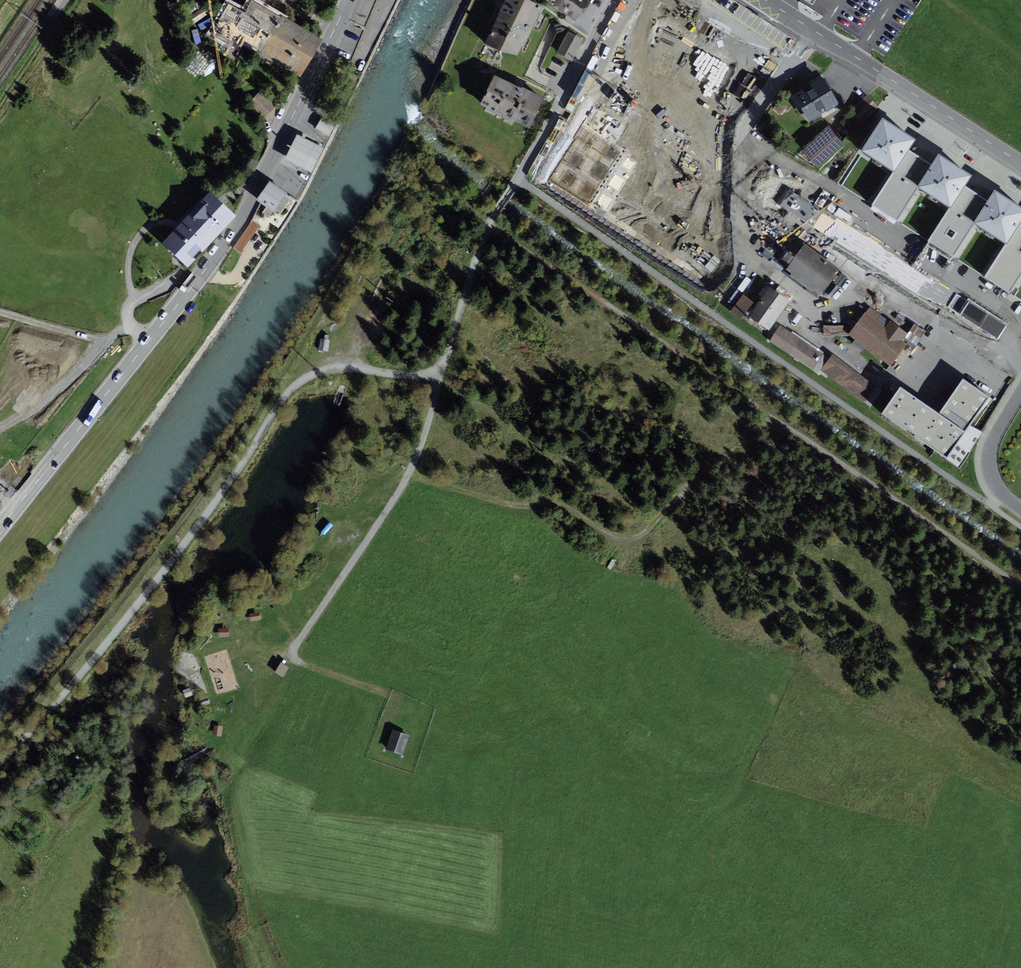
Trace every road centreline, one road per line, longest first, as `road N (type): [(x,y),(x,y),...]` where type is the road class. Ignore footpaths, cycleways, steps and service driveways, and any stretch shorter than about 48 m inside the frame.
road 1 (track): [(488,226),(1020,587)]
road 2 (primary): [(348,0),(229,238),(0,529)]
road 3 (track): [(441,371),(328,370),(284,395),(140,602),(0,762)]
road 4 (track): [(441,371),(404,484),(294,652),(301,664),(394,697),(397,712)]
road 5 (track): [(409,474),(508,504),(560,505),(607,536),(632,539),(719,454),(771,417)]
road 6 (unclassified): [(766,0),(1020,163)]
road 7 (residential): [(614,0),(512,187)]
road 8 (track): [(512,187),(481,244),(441,371)]
road 9 (track): [(131,327),(0,429)]
road 10 (unclassified): [(1020,392),(995,433),(989,462),(996,487),(1020,509)]

